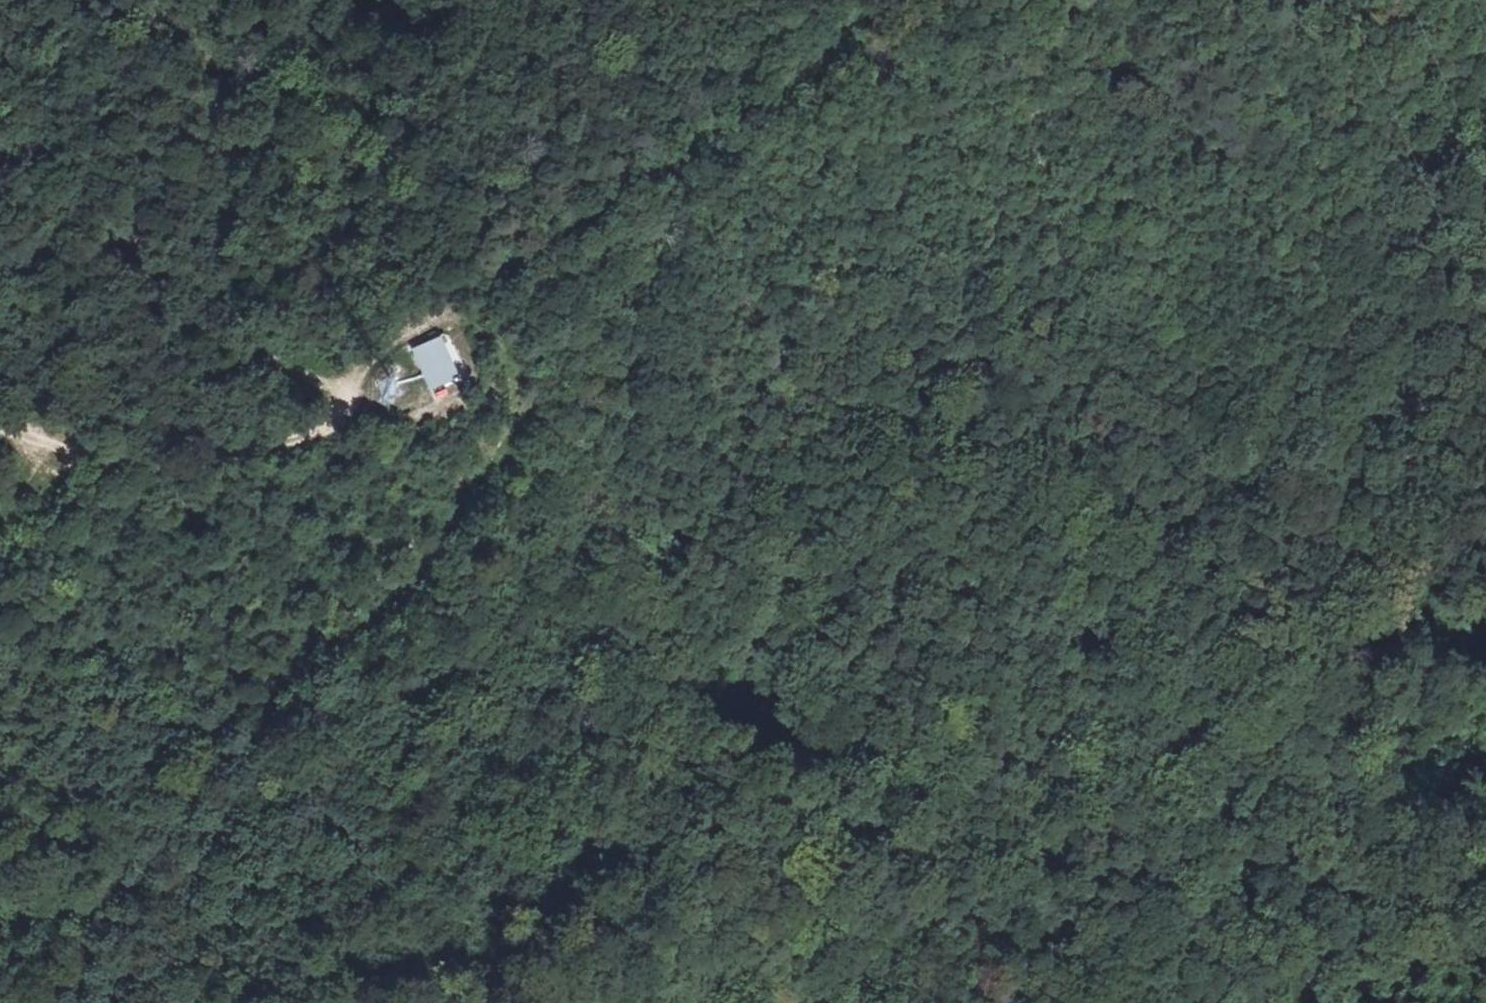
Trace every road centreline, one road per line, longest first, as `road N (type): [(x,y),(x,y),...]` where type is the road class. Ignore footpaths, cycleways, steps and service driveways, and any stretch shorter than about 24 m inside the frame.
road 1 (track): [(0,426),(98,456),(265,450),(338,414),(372,356),(428,321)]
road 2 (track): [(338,414),(237,346),(222,316),(218,128),(204,0)]

